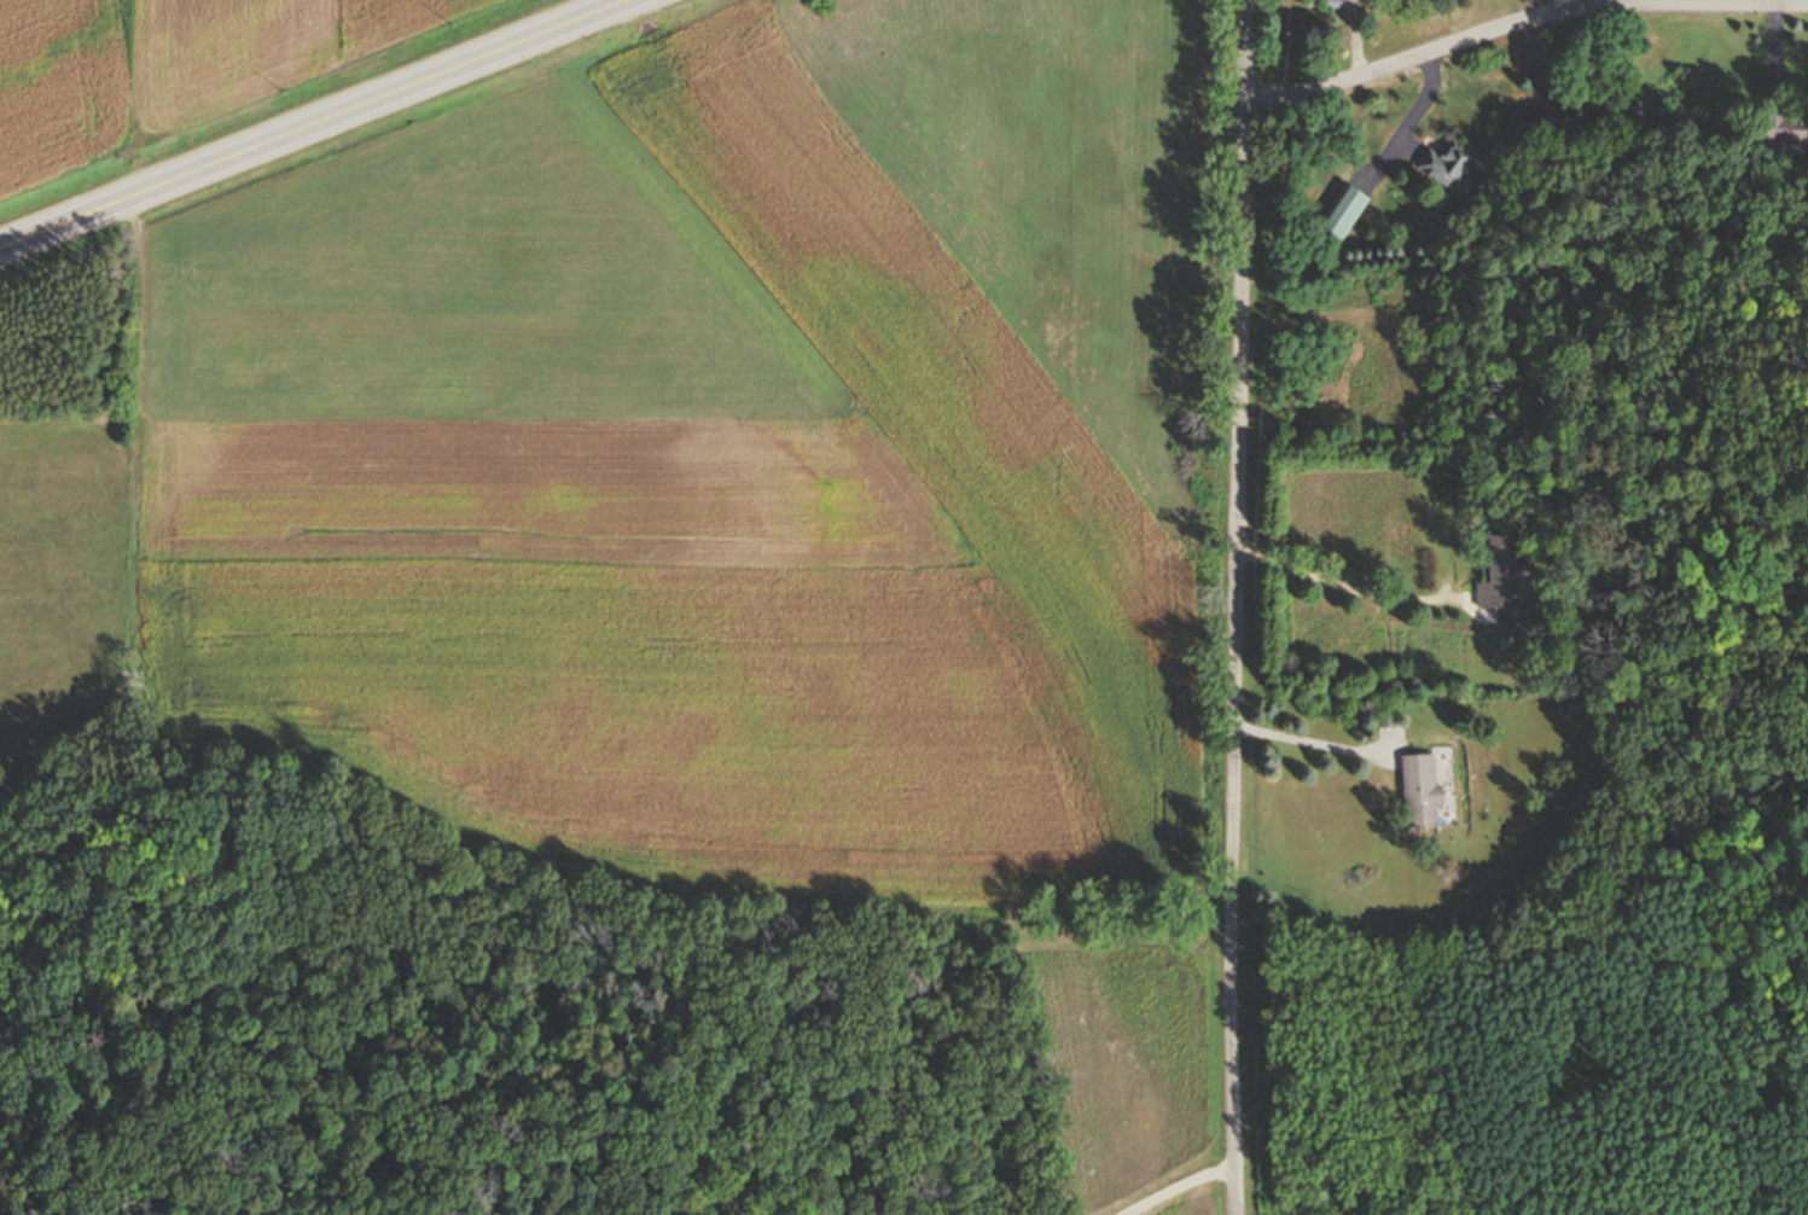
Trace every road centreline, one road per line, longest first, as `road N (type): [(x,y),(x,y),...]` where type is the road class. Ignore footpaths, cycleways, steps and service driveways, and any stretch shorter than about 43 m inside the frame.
road 1 (residential): [(1237,1214),(1231,926),(1247,0)]
road 2 (primary): [(0,247),(625,0)]
road 3 (residential): [(1245,99),(1348,80),(1534,17),(1591,7),(1807,4)]

